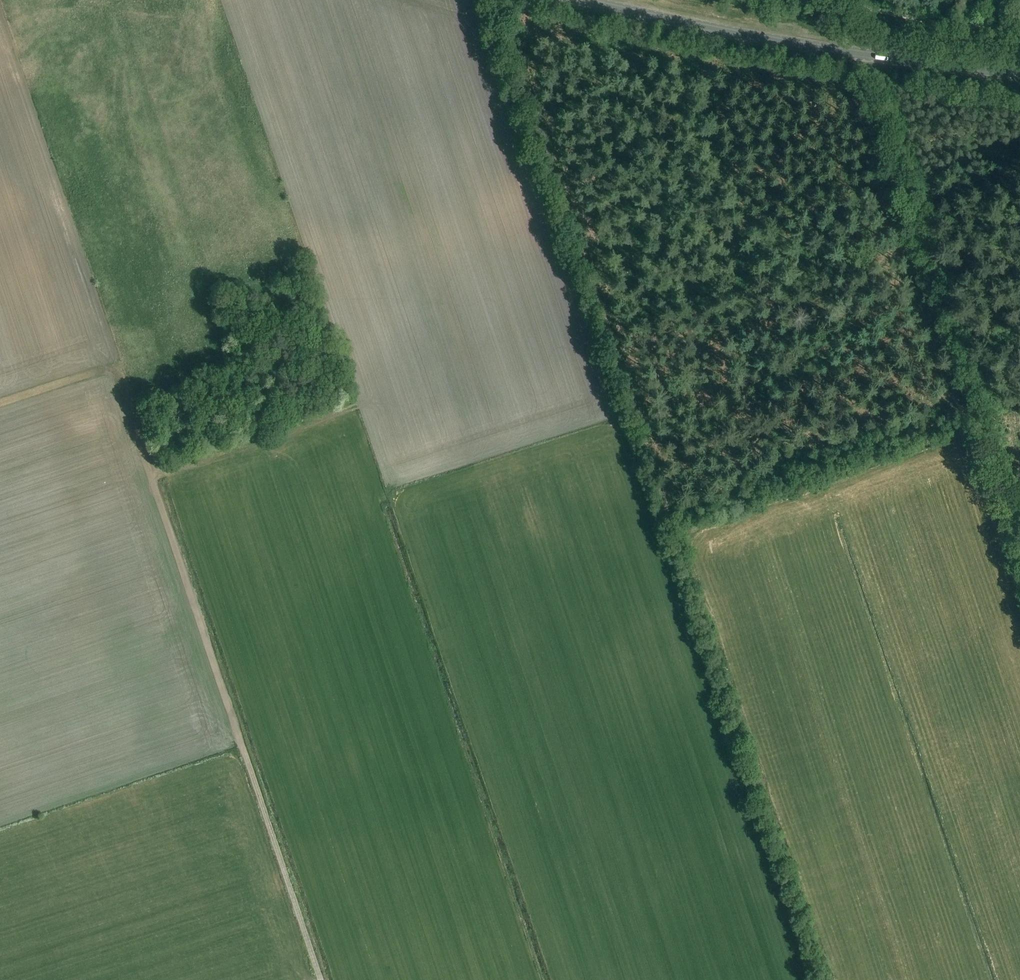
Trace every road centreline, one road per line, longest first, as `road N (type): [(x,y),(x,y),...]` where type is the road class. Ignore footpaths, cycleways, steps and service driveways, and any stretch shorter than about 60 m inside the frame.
road 1 (track): [(1019,530),(866,67),(849,43),(846,0)]
road 2 (tertiary): [(1019,72),(854,53),(585,0)]

